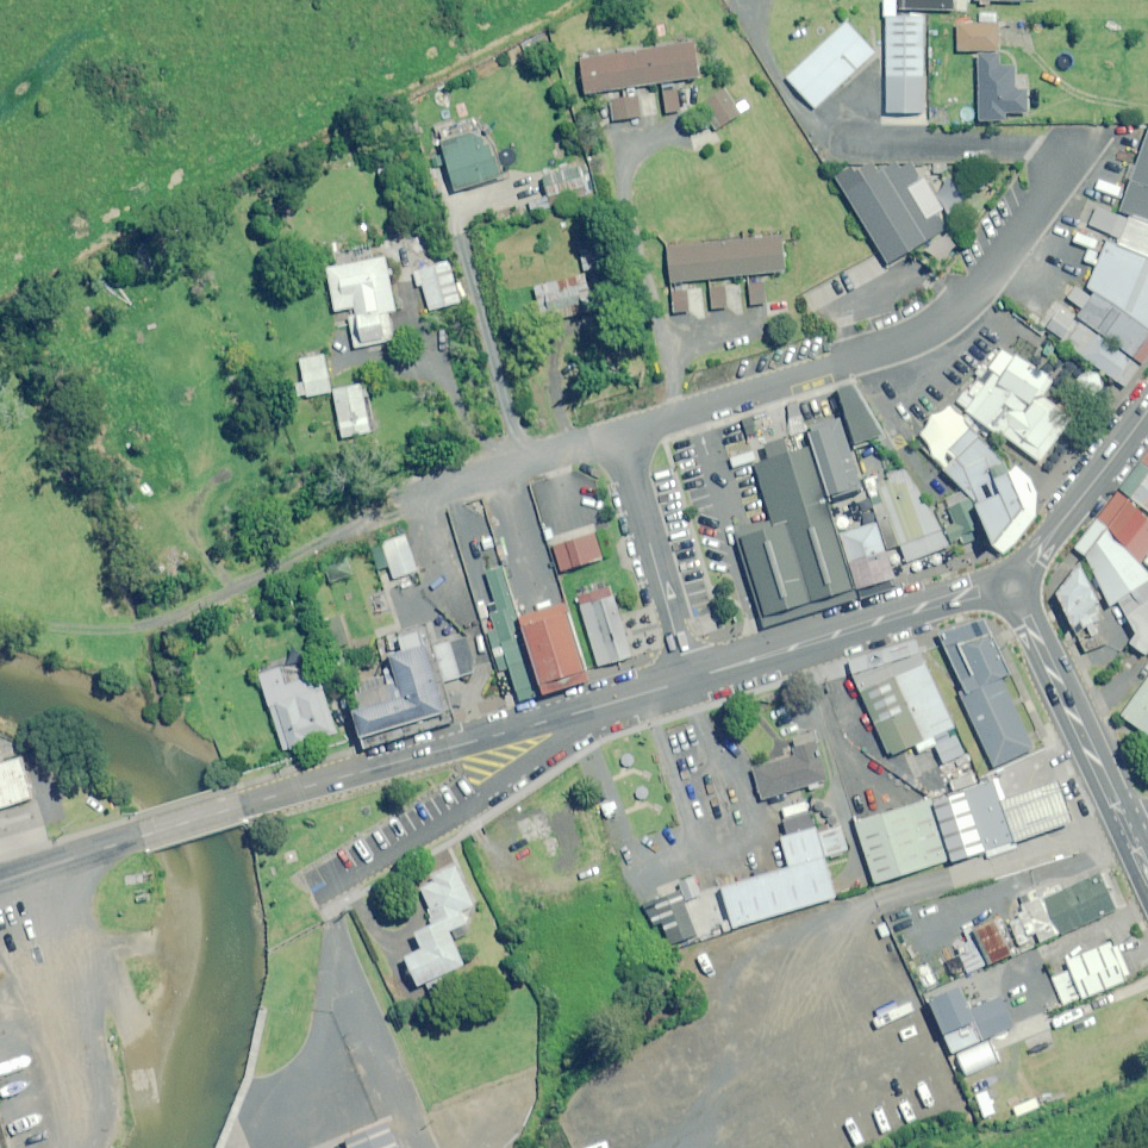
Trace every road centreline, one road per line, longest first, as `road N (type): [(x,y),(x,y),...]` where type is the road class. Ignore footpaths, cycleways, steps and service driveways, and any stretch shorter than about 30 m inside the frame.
road 1 (tertiary): [(690,680),(241,806),(0,884)]
road 2 (residential): [(617,434),(944,321),(994,267),(1076,141)]
road 3 (tertiary): [(993,585),(690,680)]
road 4 (secondary): [(1022,601),(1147,875)]
road 5 (residential): [(617,434),(690,680)]
road 6 (residential): [(410,493),(617,434)]
road 7 (secondary): [(1147,406),(1025,567)]

